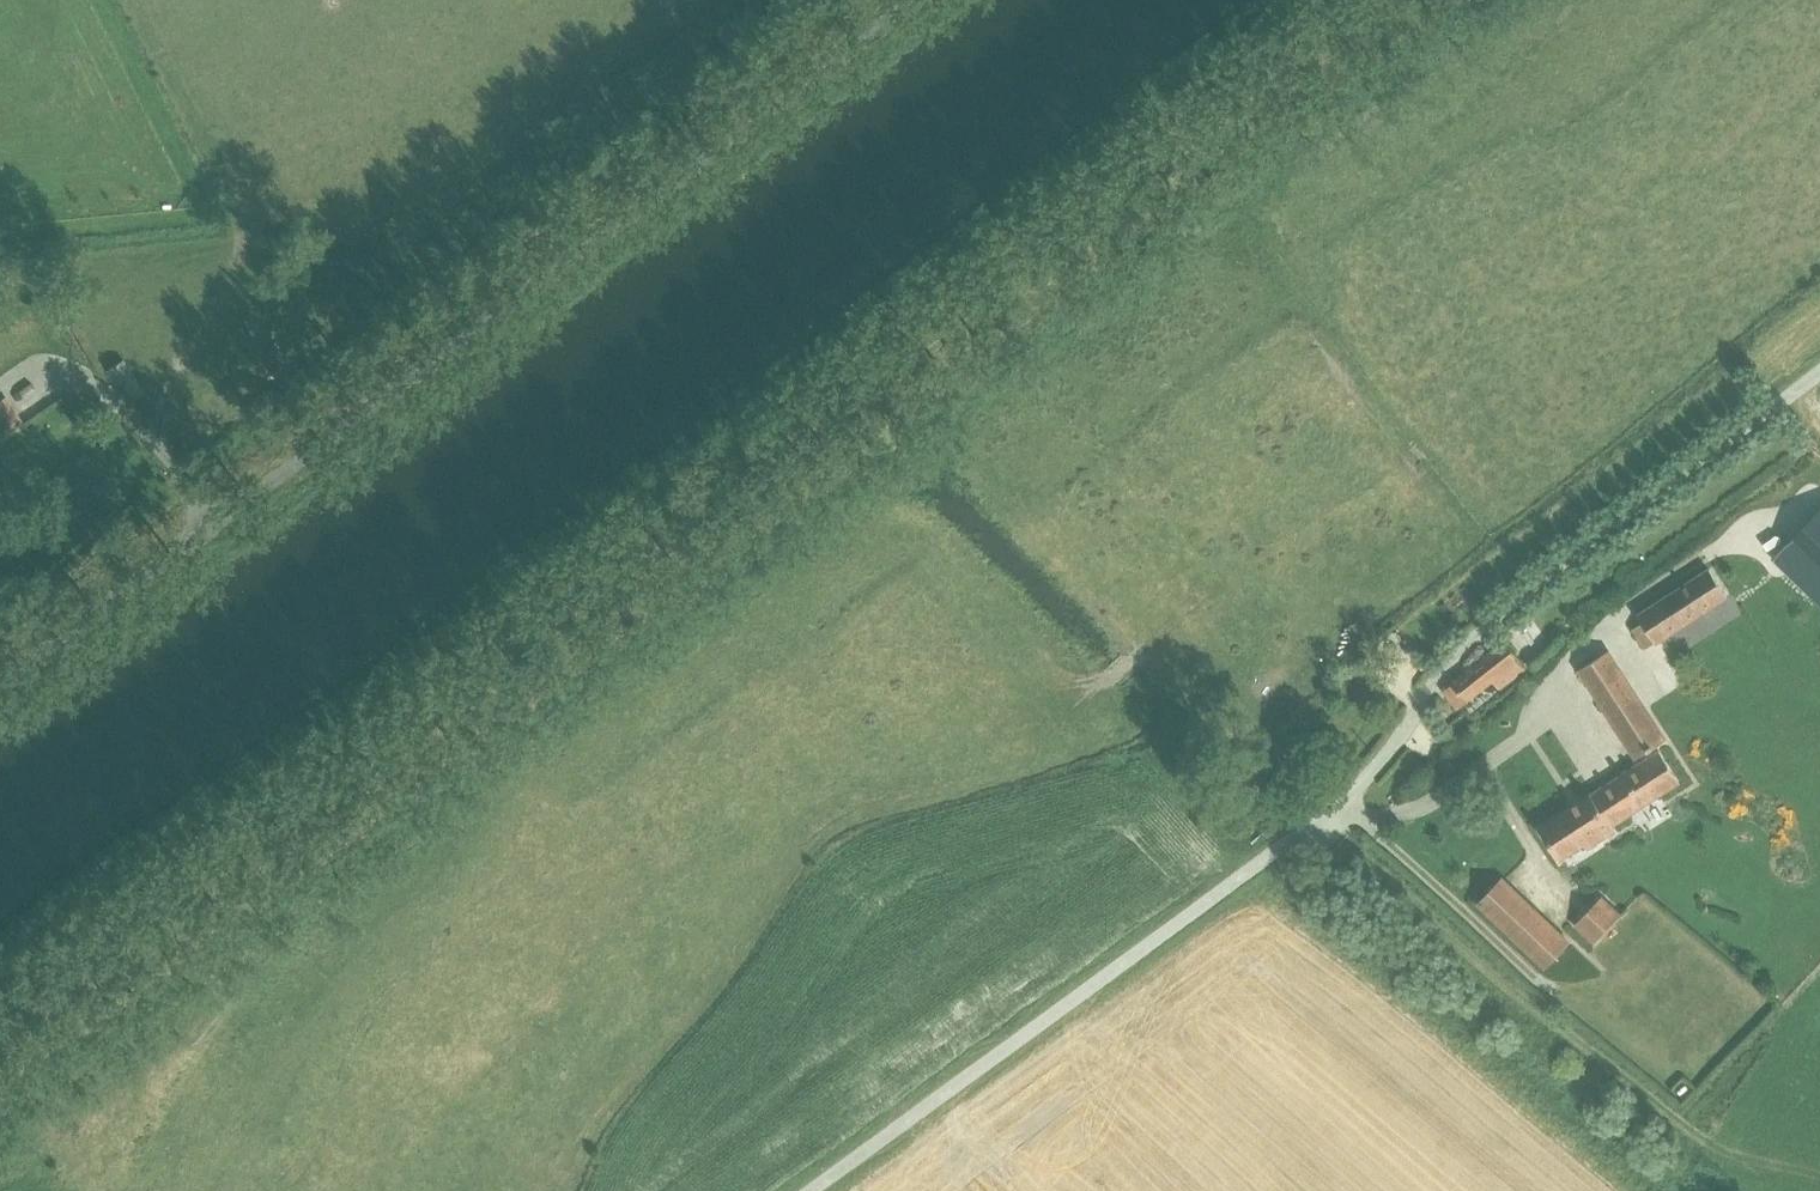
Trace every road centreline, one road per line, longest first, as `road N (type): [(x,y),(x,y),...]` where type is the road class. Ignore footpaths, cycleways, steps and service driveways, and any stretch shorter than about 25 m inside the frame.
road 1 (unclassified): [(805,1190),(1347,795),(1482,632),(1819,369)]
road 2 (unclassified): [(914,0),(0,680)]
road 3 (track): [(210,527),(122,401),(62,361),(7,382)]

